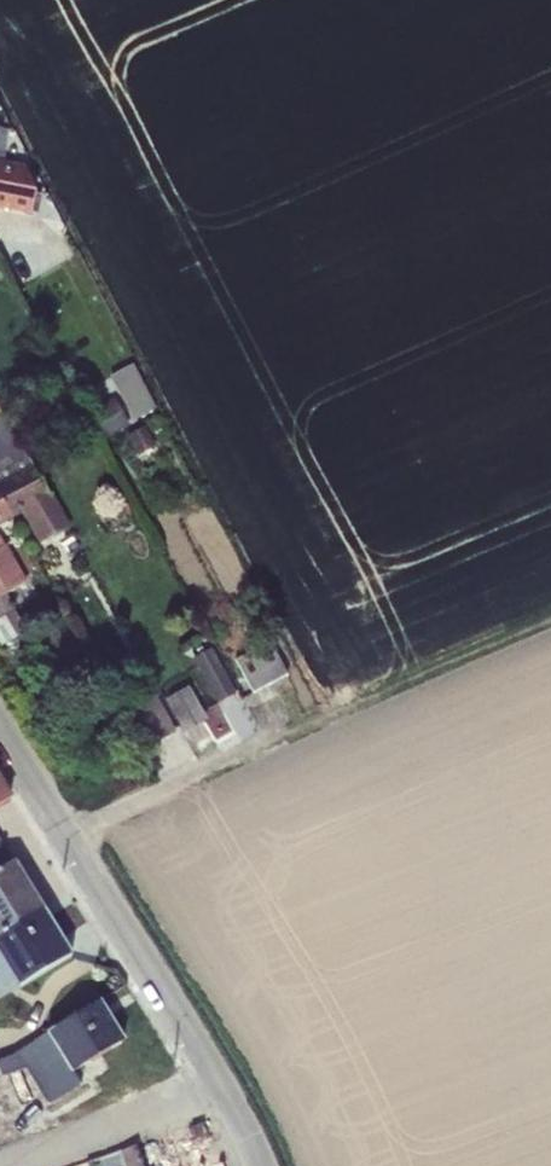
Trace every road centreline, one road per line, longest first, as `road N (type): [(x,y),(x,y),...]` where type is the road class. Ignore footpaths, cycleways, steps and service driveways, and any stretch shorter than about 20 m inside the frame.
road 1 (residential): [(218,1086),(0,730)]
road 2 (residential): [(218,1086),(0,1163)]

